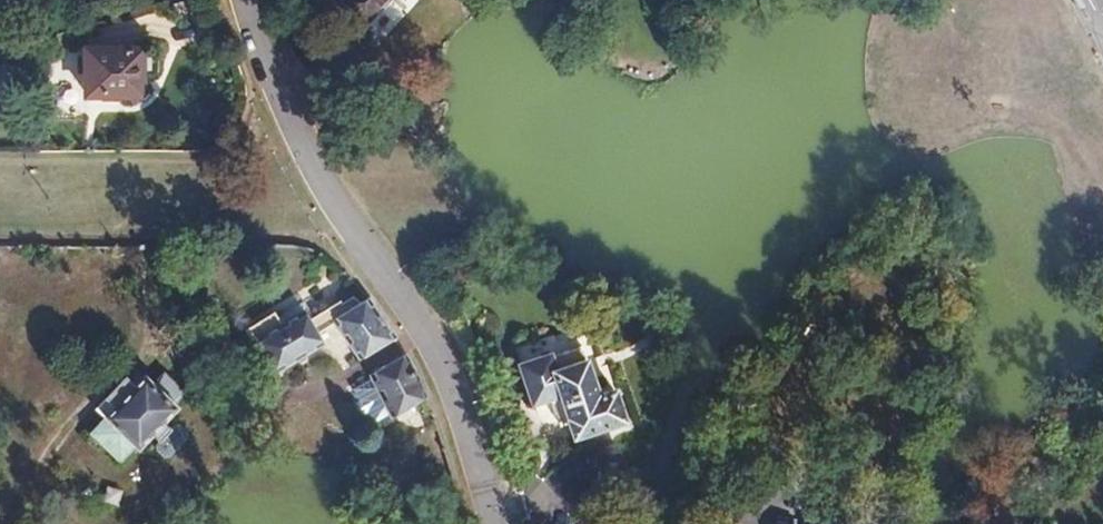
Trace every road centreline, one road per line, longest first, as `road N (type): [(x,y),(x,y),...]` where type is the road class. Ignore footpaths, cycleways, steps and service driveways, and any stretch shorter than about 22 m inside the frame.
road 1 (residential): [(488,523),(468,423),(276,85),(241,0)]
road 2 (residential): [(529,523),(584,484),(653,470),(717,483),(780,520)]

